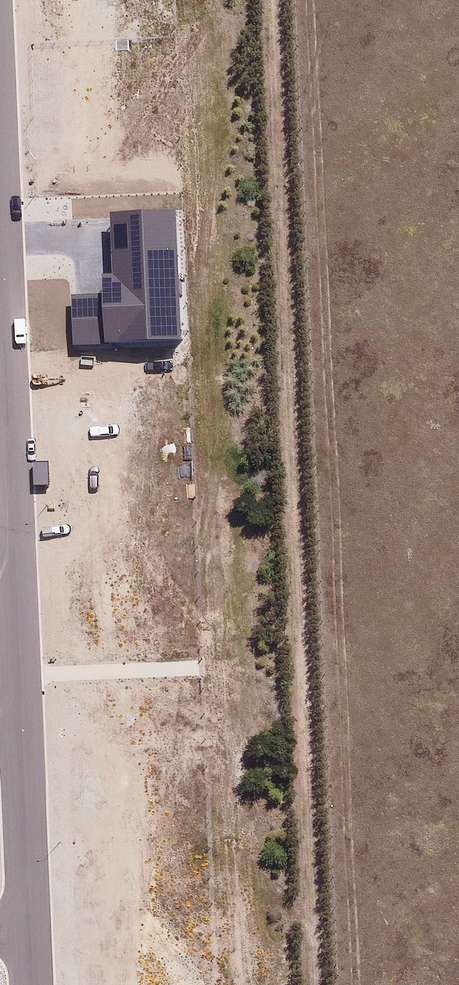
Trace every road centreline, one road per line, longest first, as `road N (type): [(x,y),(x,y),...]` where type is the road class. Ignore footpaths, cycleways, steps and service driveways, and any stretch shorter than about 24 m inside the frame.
road 1 (residential): [(22,727),(2,346)]
road 2 (residential): [(29,925),(22,727)]
road 3 (unknown): [(19,675),(194,668)]

